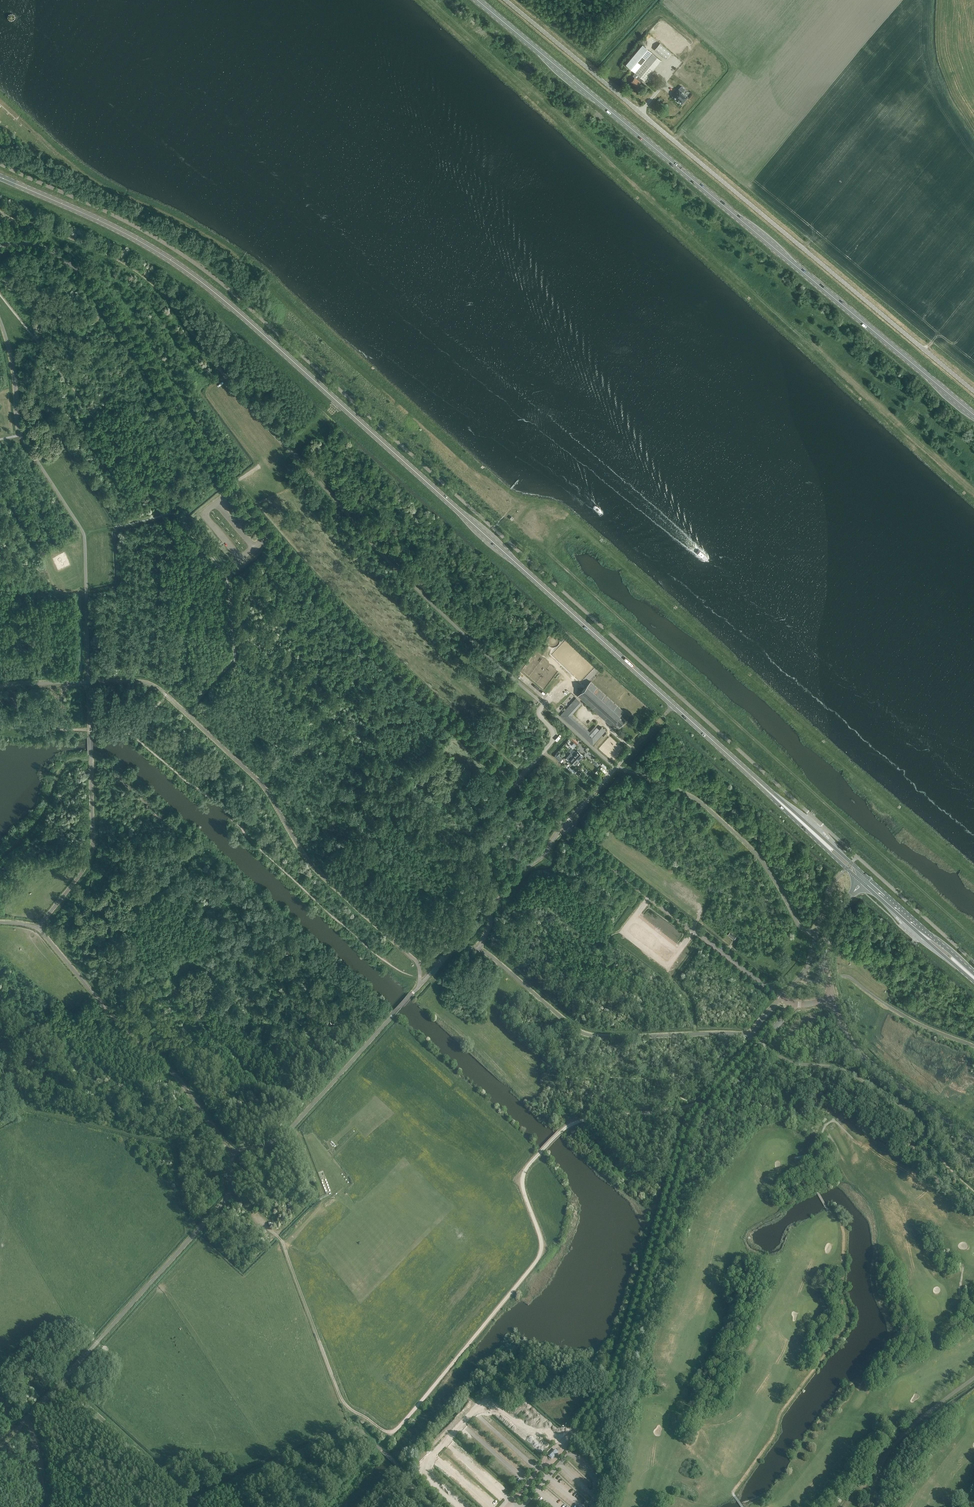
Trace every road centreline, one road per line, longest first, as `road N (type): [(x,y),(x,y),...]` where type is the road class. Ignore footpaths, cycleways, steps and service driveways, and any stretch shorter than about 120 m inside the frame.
road 1 (track): [(973,937),(553,557),(550,532),(560,522),(576,524),(875,796),(973,873)]
road 2 (primary): [(864,879),(215,293),(131,236),(0,177)]
road 3 (tertiary): [(791,1003),(564,825),(347,618),(222,475),(137,342),(77,269),(36,244),(0,244)]
road 4 (primary): [(973,415),(477,0)]
road 5 (track): [(703,1107),(581,1121),(539,1153),(523,1185),(539,1257),(328,1506)]
road 6 (unclassified): [(973,391),(506,0)]
road 7 (unclassified): [(564,1442),(616,1375),(691,1125),(791,1003)]
road 8 (track): [(734,1490),(844,1330),(843,1231),(818,1192),(812,1153),(831,1121),(852,1138)]
road 9 (track): [(392,1433),(343,1403),(282,1240),(228,1195)]
road 10 (tertiary): [(973,1142),(865,1059),(832,997)]
road 11 (primary): [(973,978),(864,879)]
road 12 (tertiary): [(832,997),(829,935),(864,879)]

